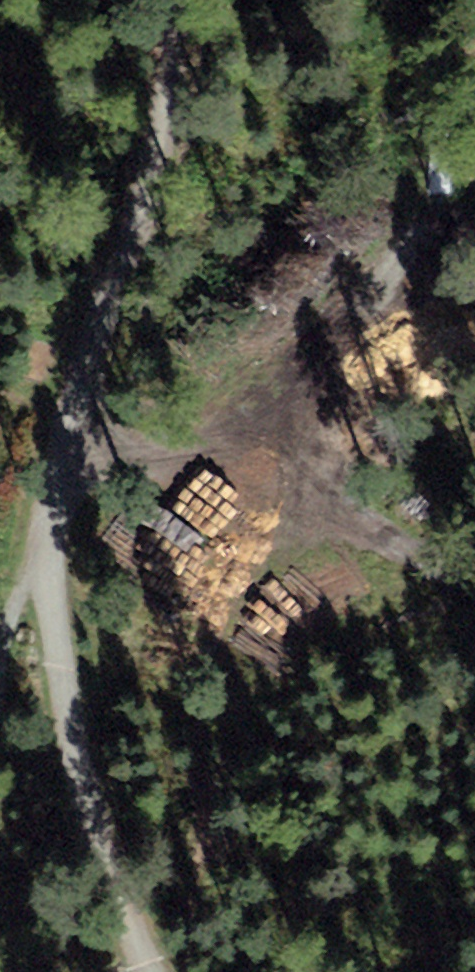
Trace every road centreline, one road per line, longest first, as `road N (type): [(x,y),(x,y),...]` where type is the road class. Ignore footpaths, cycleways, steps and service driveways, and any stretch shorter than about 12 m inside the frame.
road 1 (track): [(180,0),(166,122),(69,431),(46,545),(78,772),(154,971)]
road 2 (track): [(69,431),(401,542),(474,585)]
road 3 (track): [(206,476),(396,278),(474,232)]

